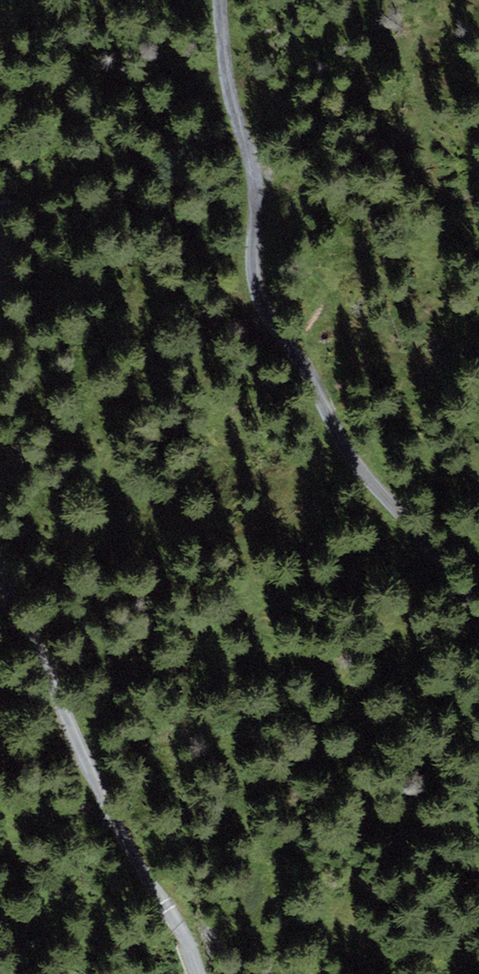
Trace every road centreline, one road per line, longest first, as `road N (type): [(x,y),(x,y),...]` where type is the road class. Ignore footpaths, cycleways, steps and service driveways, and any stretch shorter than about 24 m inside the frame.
road 1 (track): [(478,624),(304,383),(255,287),(219,0)]
road 2 (track): [(0,581),(124,844)]
road 3 (track): [(196,973),(179,929),(124,844)]

